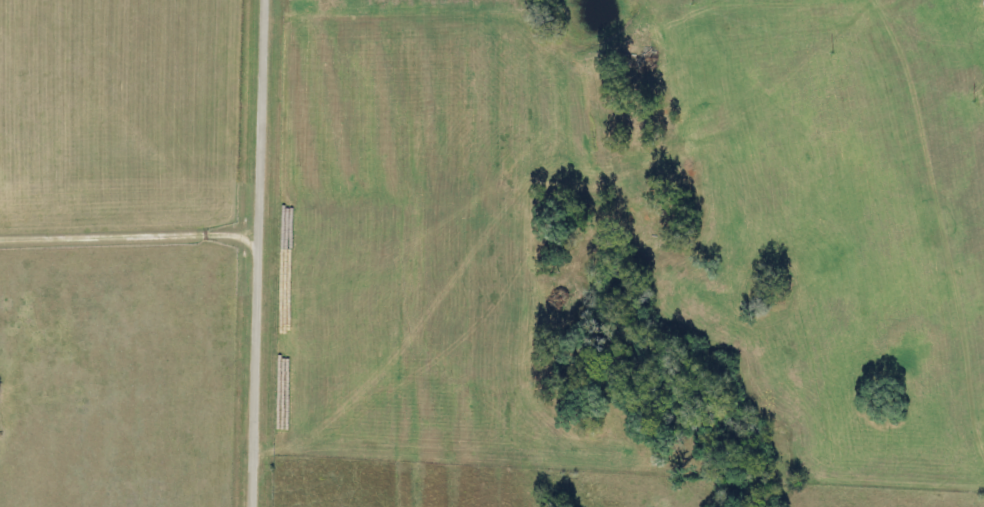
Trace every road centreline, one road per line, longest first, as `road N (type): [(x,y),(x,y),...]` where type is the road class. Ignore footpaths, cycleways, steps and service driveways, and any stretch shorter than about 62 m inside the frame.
road 1 (residential): [(254,506),(262,0)]
road 2 (residential): [(258,238),(0,239)]

